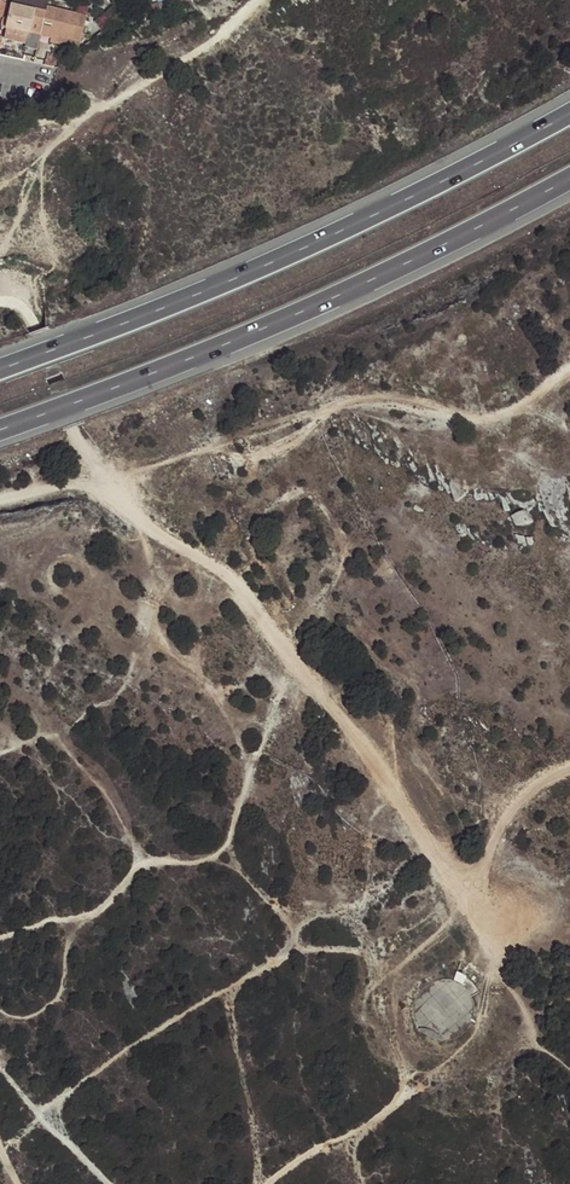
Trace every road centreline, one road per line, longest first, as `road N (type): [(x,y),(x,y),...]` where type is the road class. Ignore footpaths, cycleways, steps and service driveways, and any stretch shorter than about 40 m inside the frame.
road 1 (track): [(72,426),(153,528),(196,561),(238,576),(291,656),(222,854),(142,864),(98,907),(0,936)]
road 2 (track): [(366,1183),(360,1136),(482,1013),(490,967),(422,815),(291,656)]
road 3 (motorway): [(569,114),(335,235),(0,368)]
road 4 (motorway): [(0,431),(287,321),(569,178)]
road 5 (track): [(2,1147),(208,997),(275,959),(320,949),(371,953),(365,1052),(411,1084)]
road 6 (track): [(0,137),(110,105),(246,0)]
road 7 (track): [(569,769),(515,807),(496,830),(482,874),(456,890)]
road 8 (track): [(0,1079),(108,1183)]

